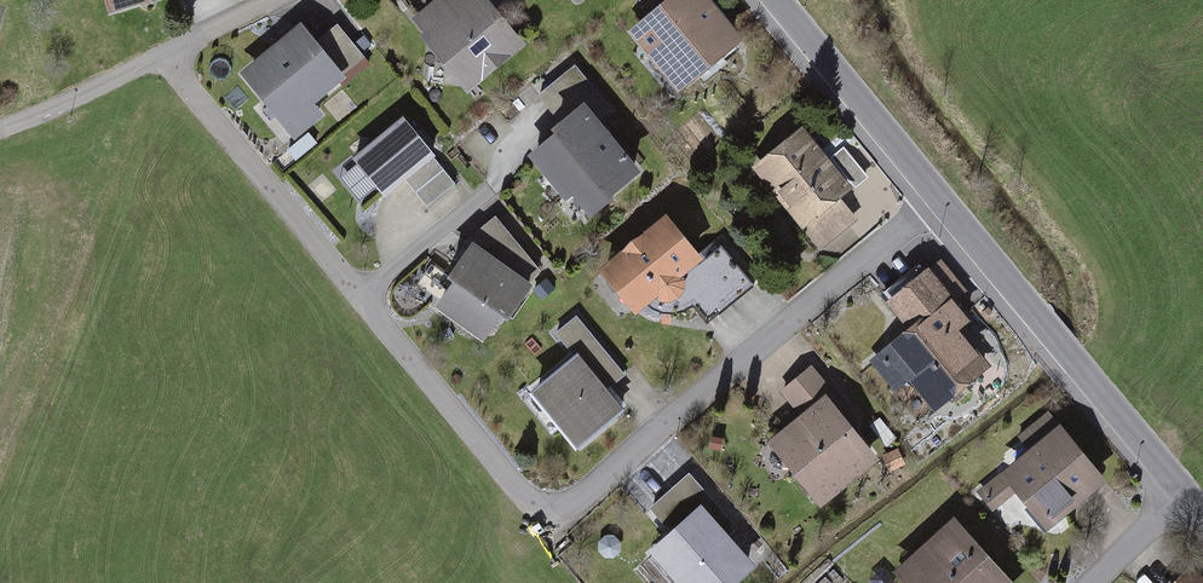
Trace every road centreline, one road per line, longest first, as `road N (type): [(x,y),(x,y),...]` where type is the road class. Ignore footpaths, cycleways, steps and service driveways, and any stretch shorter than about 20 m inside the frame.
road 1 (residential): [(939,209),(545,525),(168,58)]
road 2 (residential): [(1187,506),(939,209)]
road 3 (residential): [(939,209),(760,0)]
road 4 (residential): [(0,133),(50,120),(168,58)]
road 5 (residential): [(168,58),(289,0)]

